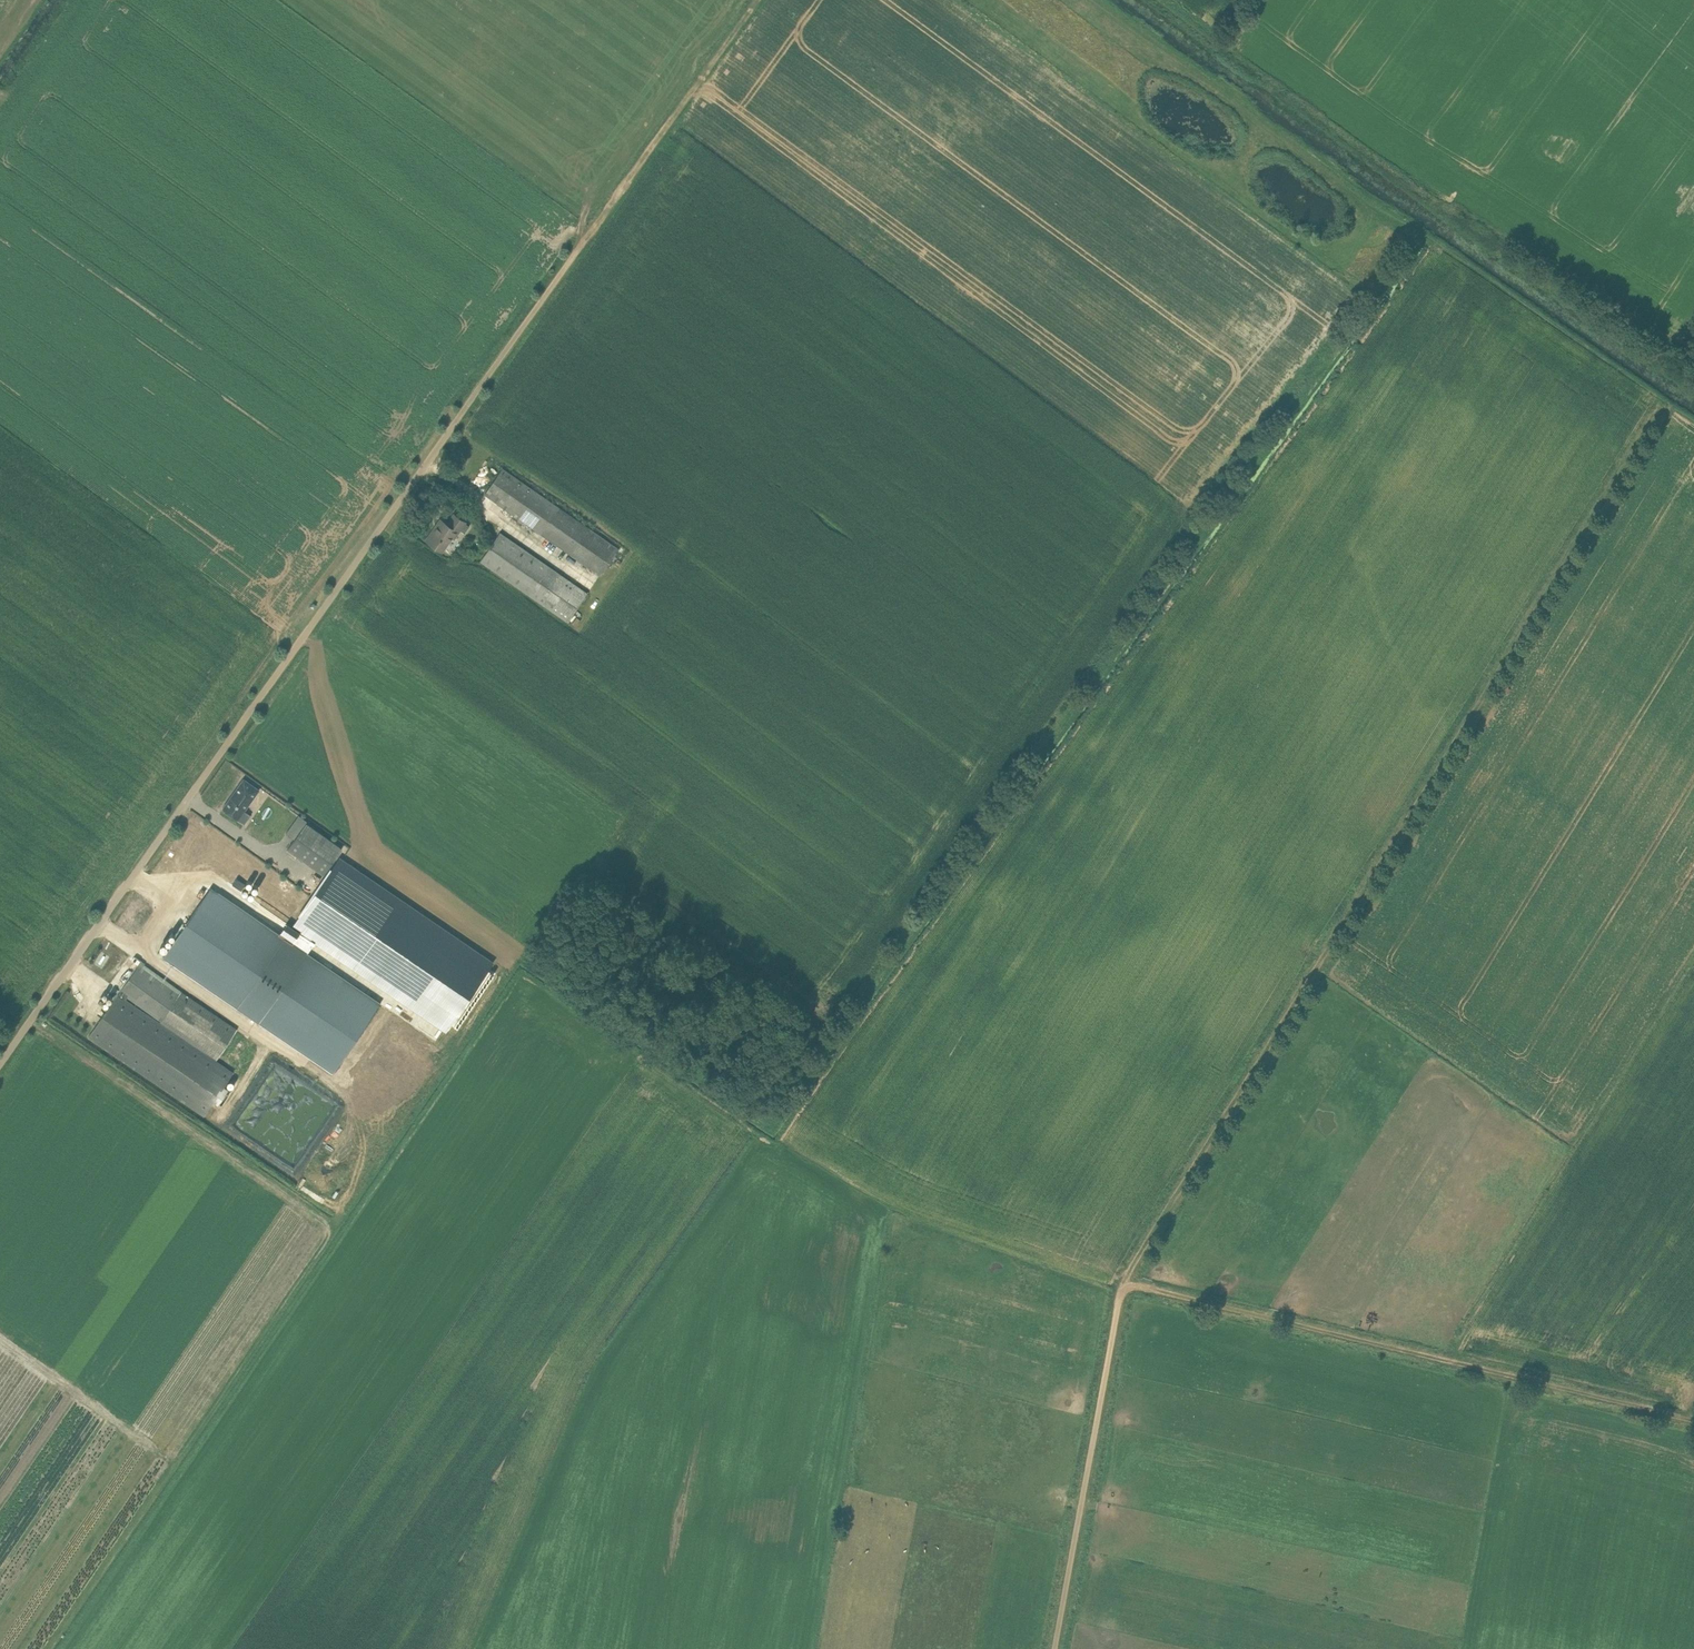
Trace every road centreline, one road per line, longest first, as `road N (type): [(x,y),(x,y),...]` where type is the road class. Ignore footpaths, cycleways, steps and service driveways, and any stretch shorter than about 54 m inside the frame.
road 1 (track): [(1659,402),(1120,1285)]
road 2 (unclassified): [(0,1054),(597,223)]
road 3 (track): [(806,1648),(882,1208),(1120,1285)]
road 4 (track): [(1693,1424),(1120,1285)]
road 5 (unclassified): [(1050,1648),(1120,1285)]
road 6 (track): [(757,0),(597,223)]

